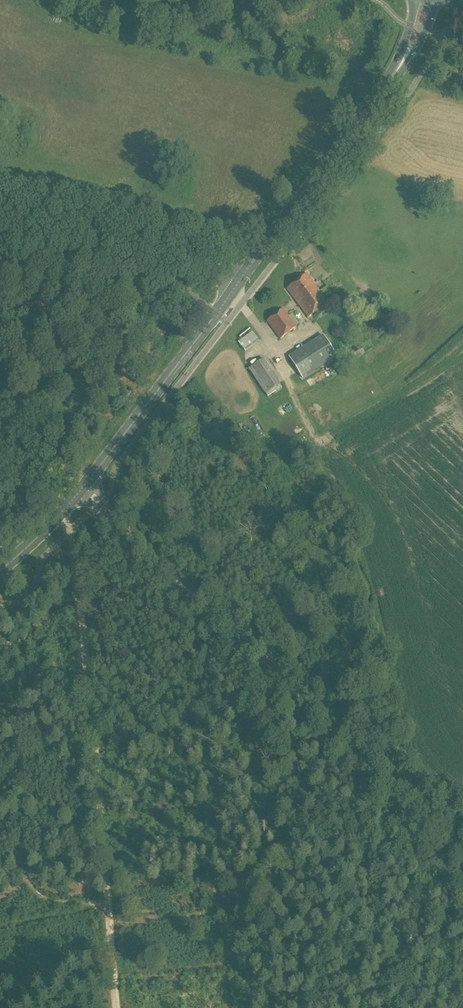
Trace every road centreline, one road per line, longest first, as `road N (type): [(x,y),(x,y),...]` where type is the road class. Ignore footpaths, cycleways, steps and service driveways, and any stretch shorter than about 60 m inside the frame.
road 1 (unclassified): [(462,846),(81,488)]
road 2 (track): [(107,902),(75,549),(59,515)]
road 3 (primary): [(237,282),(384,91),(425,1)]
road 4 (primary): [(81,488),(237,282)]
road 5 (tertiary): [(237,282),(0,220)]
road 6 (track): [(462,958),(406,882),(370,788)]

